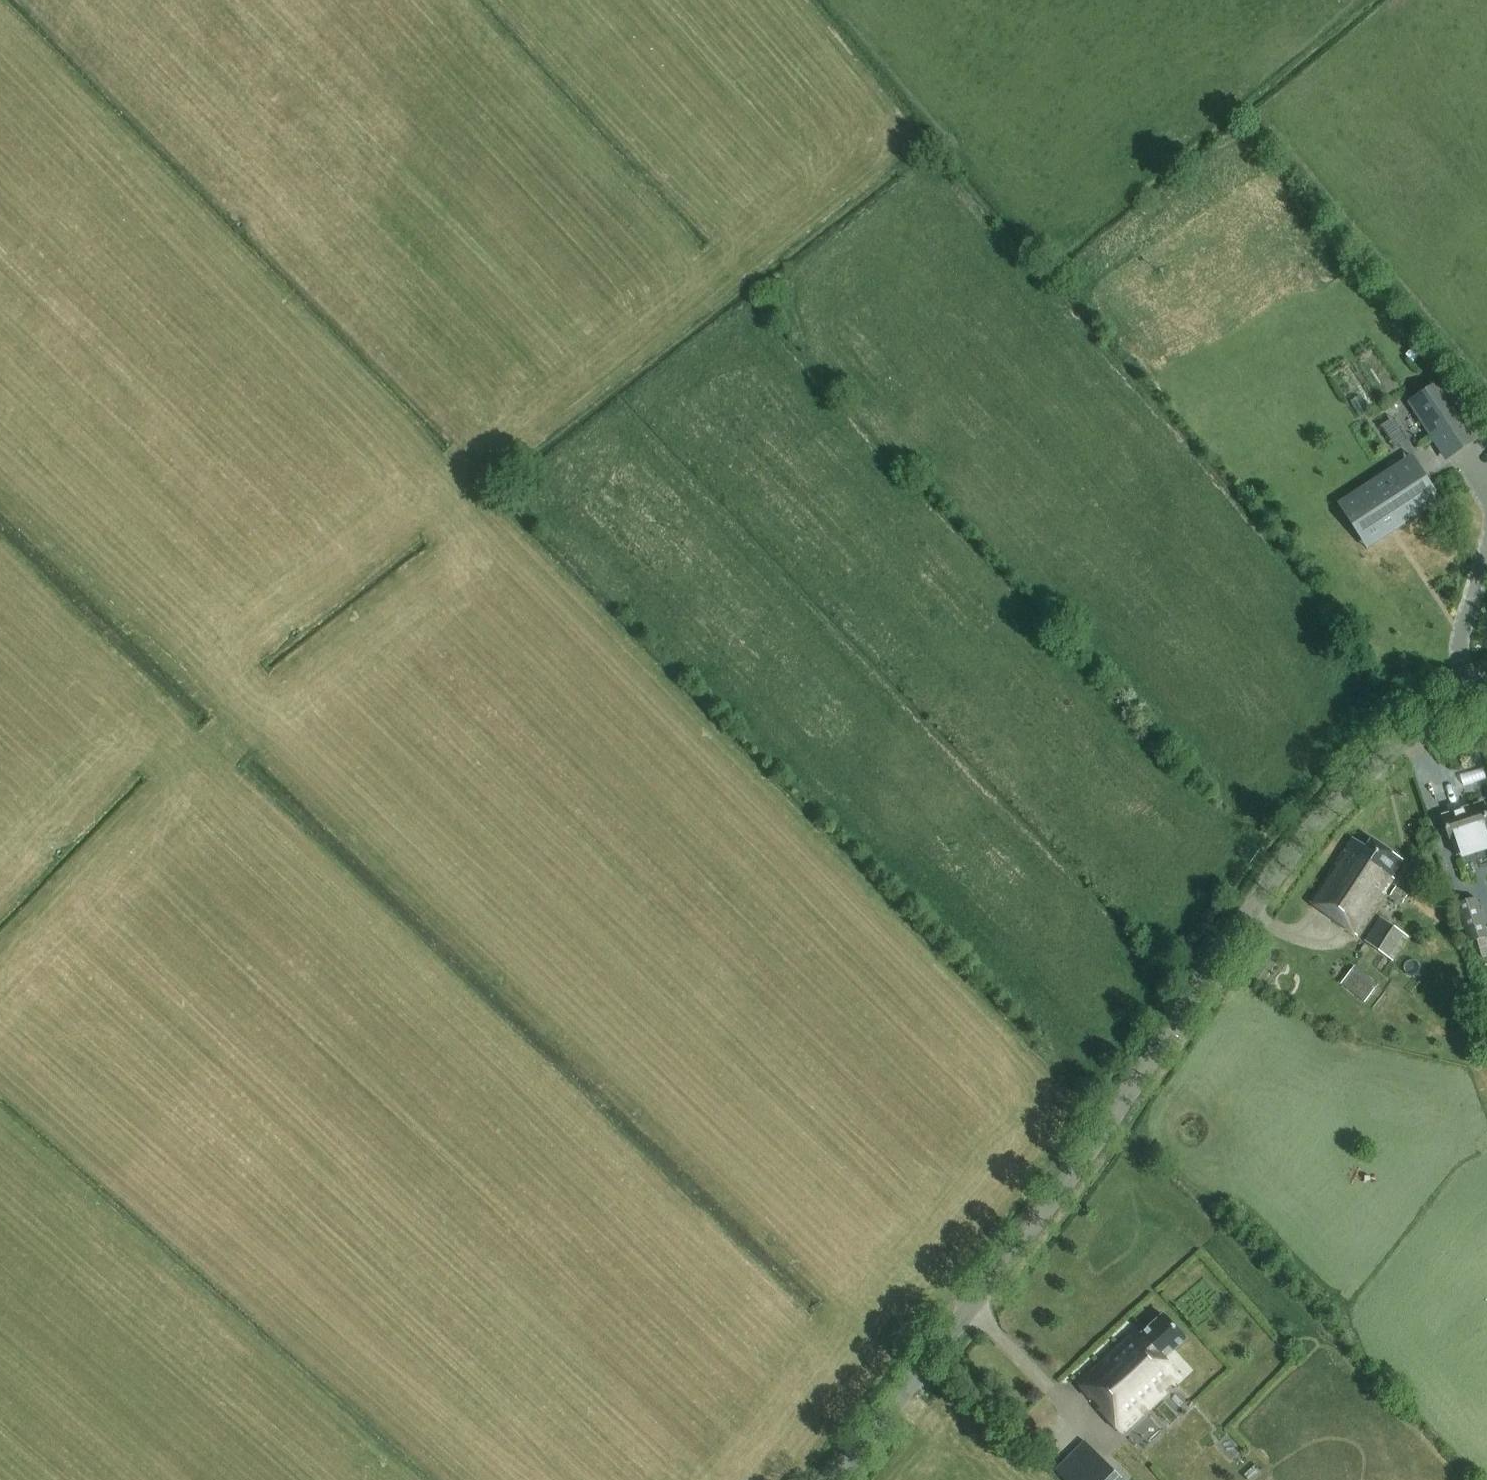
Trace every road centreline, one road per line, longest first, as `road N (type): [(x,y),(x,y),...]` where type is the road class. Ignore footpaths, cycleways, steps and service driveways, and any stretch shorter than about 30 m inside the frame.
road 1 (tertiary): [(834,1479),(1017,1244),(1326,808),(1416,729),(1486,685)]

